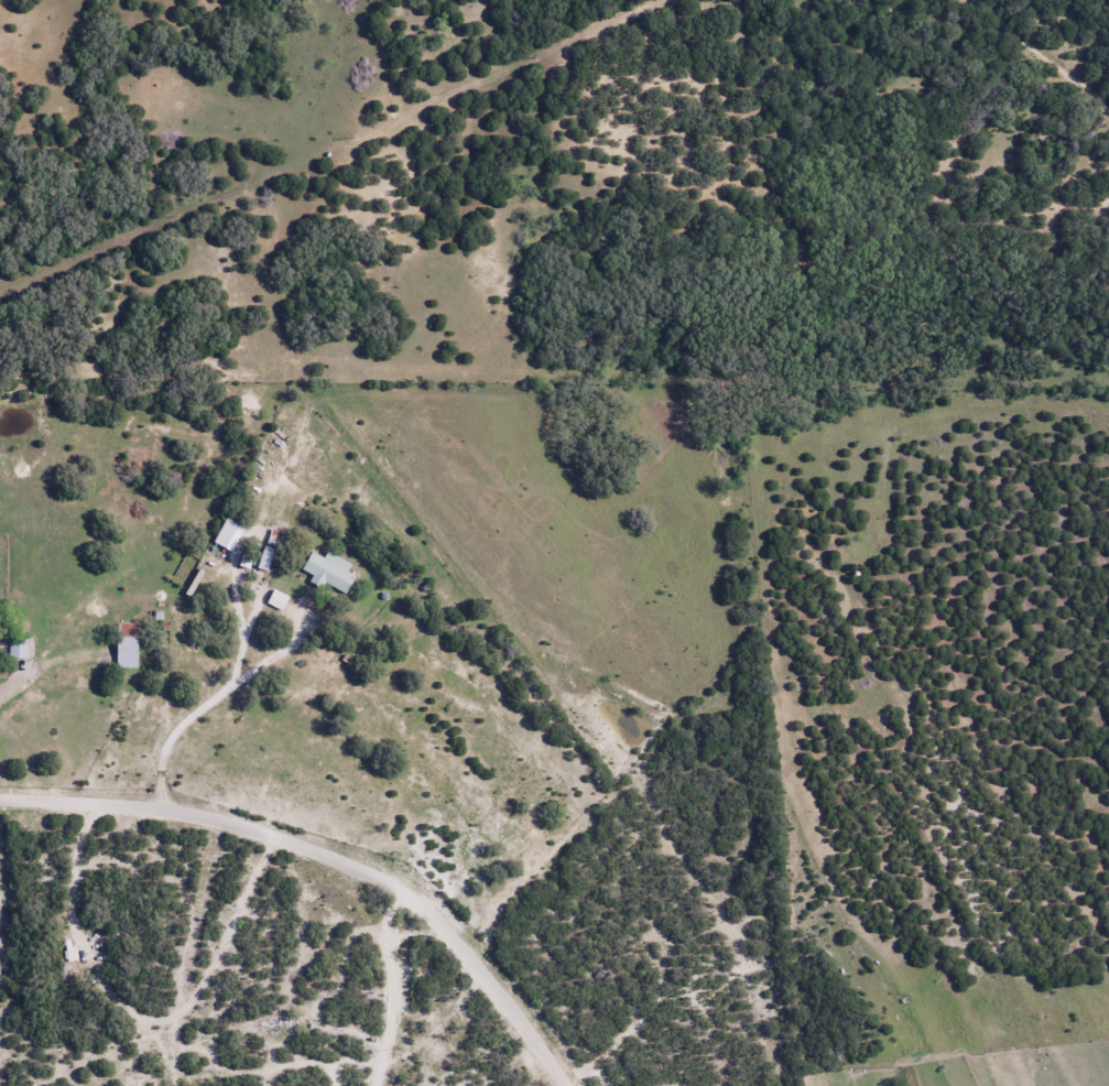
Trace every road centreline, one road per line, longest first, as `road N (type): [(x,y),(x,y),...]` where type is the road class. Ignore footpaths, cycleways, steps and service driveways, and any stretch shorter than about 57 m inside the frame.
road 1 (residential): [(576,1085),(471,946),(392,879),(225,816),(0,797)]

